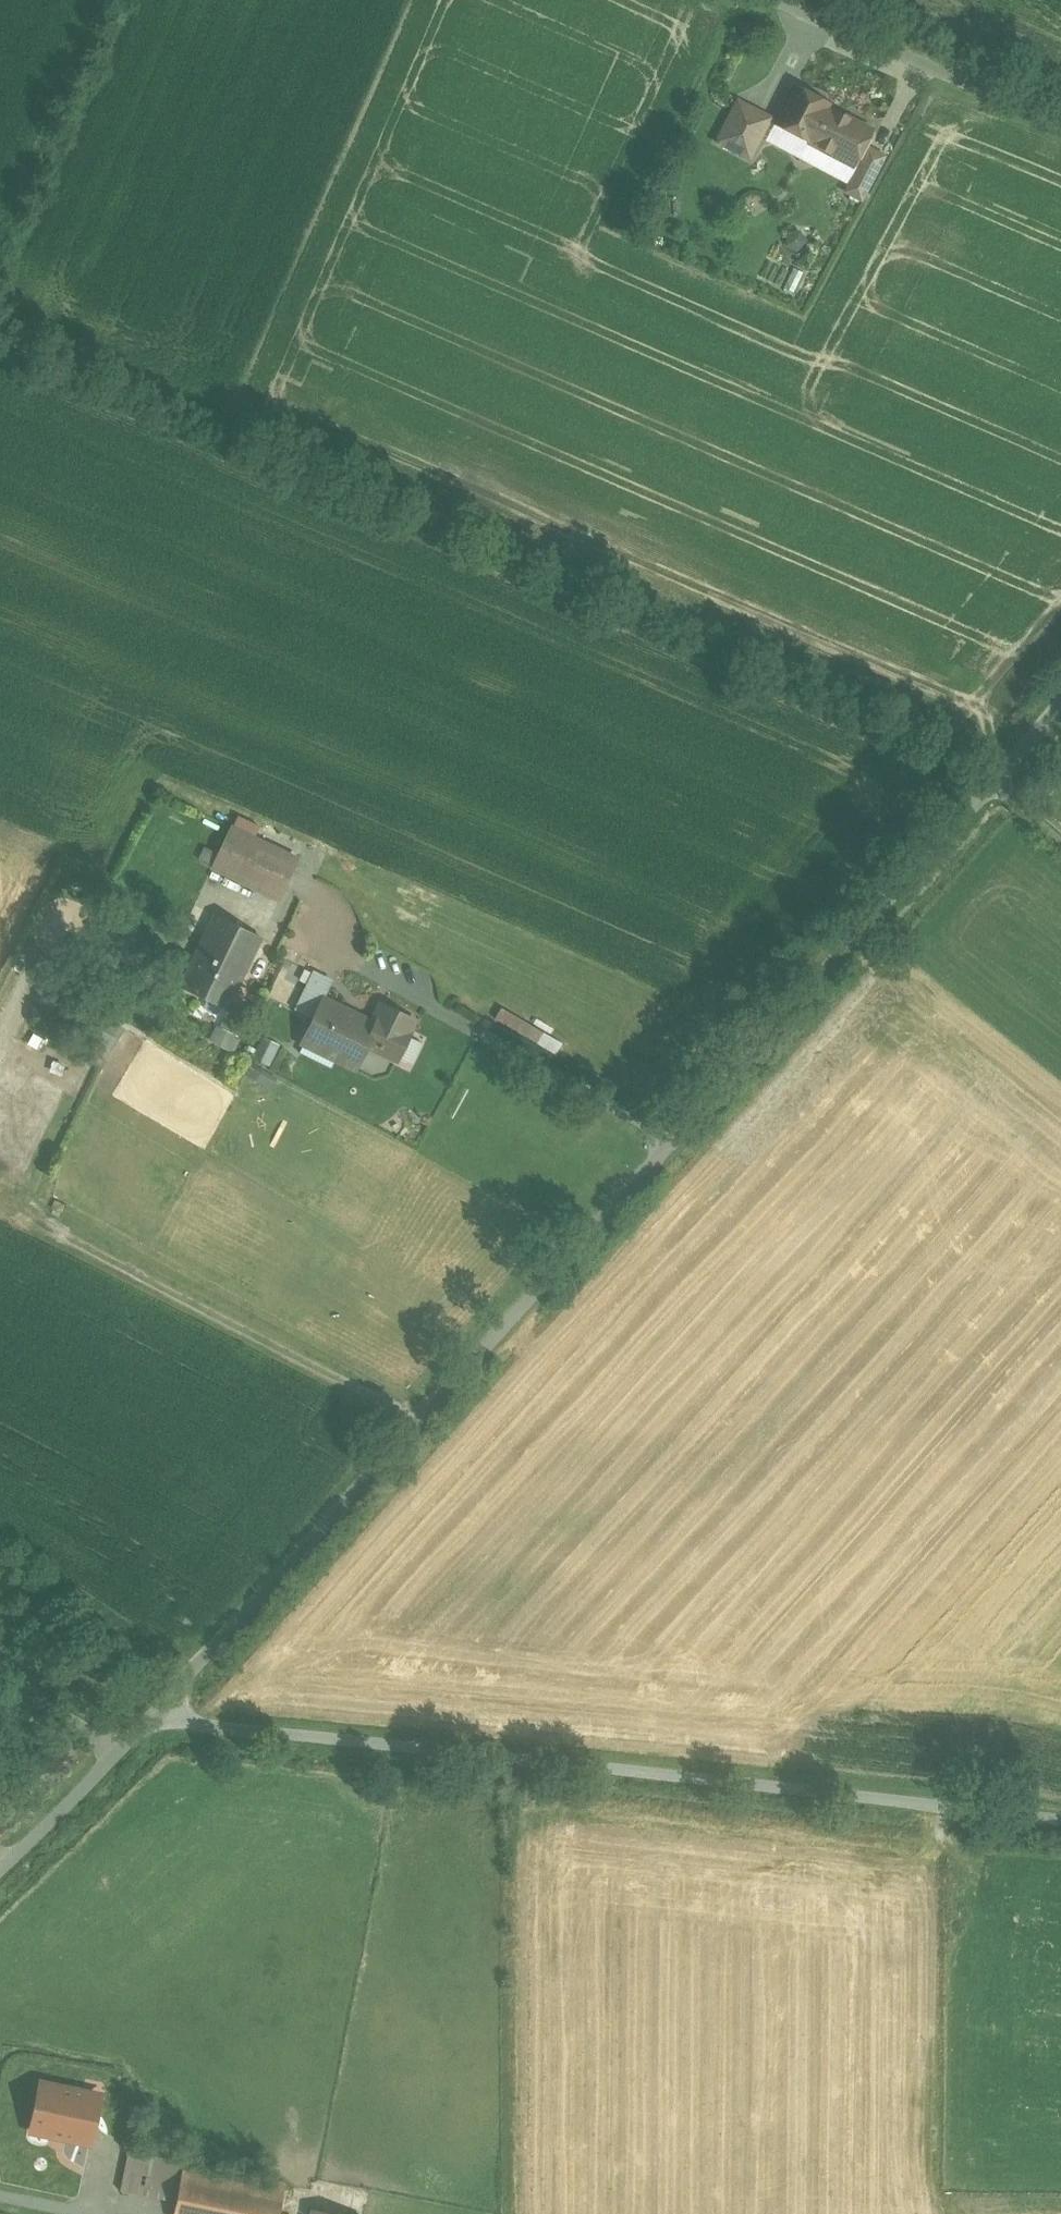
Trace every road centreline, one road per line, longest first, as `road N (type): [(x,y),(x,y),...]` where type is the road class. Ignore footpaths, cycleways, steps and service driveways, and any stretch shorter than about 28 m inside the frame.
road 1 (unclassified): [(1060,707),(158,1712)]
road 2 (unclassified): [(158,1712),(214,1727),(462,1756),(1060,1817)]
road 3 (track): [(30,1218),(417,1424)]
road 4 (unclassified): [(762,0),(1060,128)]
road 5 (unclassified): [(0,1860),(158,1712)]

